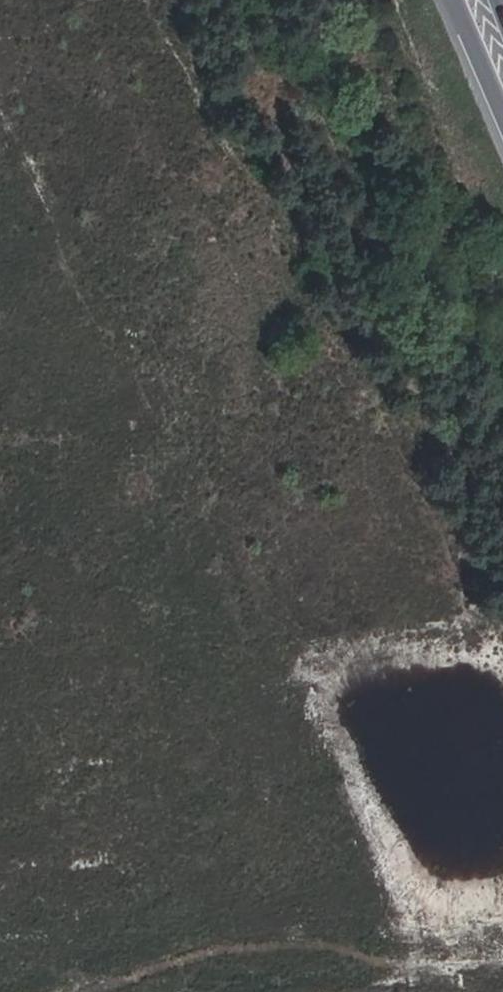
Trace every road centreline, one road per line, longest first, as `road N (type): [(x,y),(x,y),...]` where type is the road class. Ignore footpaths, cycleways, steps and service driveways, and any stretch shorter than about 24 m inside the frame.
road 1 (motorway): [(451,0),(502,123)]

